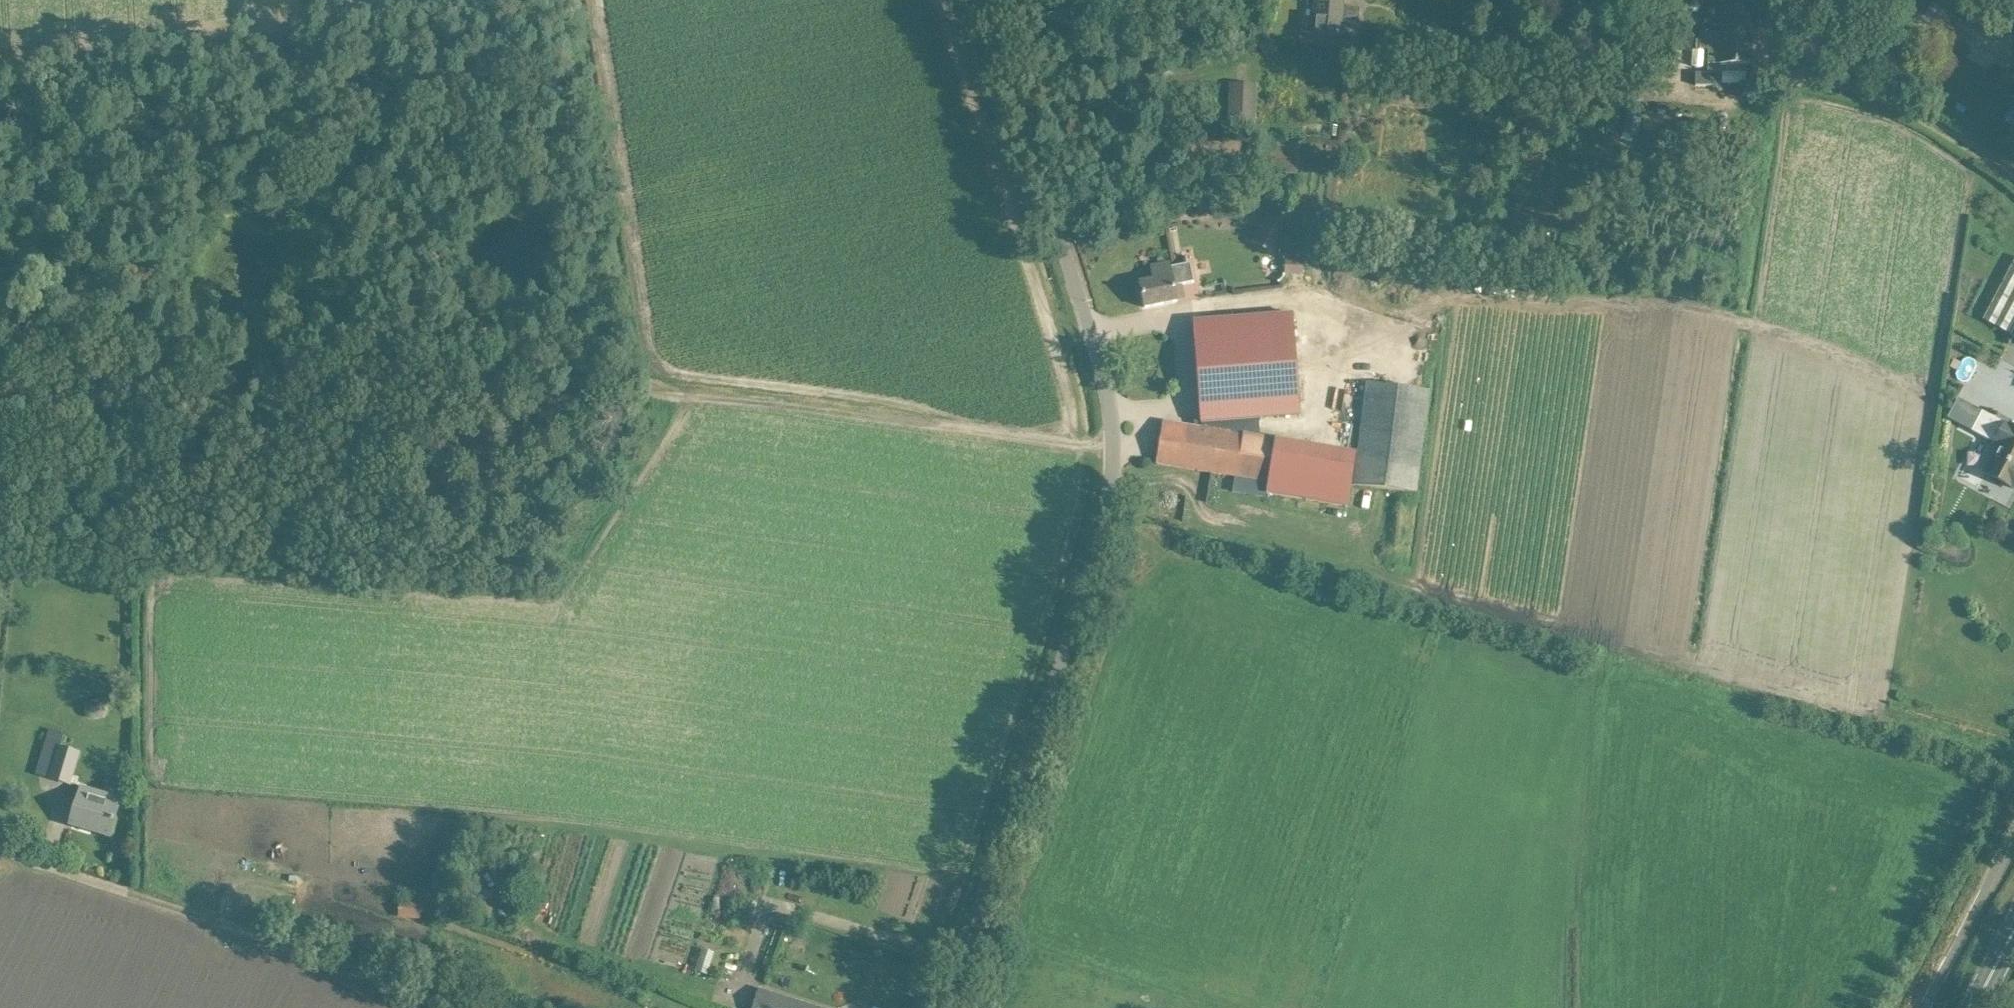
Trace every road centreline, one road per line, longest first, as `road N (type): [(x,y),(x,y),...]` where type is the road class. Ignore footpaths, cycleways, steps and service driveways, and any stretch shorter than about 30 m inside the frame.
road 1 (unclassified): [(940,1007),(1108,486),(1108,419),(1093,352),(983,0)]
road 2 (unclassified): [(2013,180),(1911,113),(1778,77),(1764,52),(1781,0)]
road 3 (unclassified): [(1922,1007),(2013,829)]

